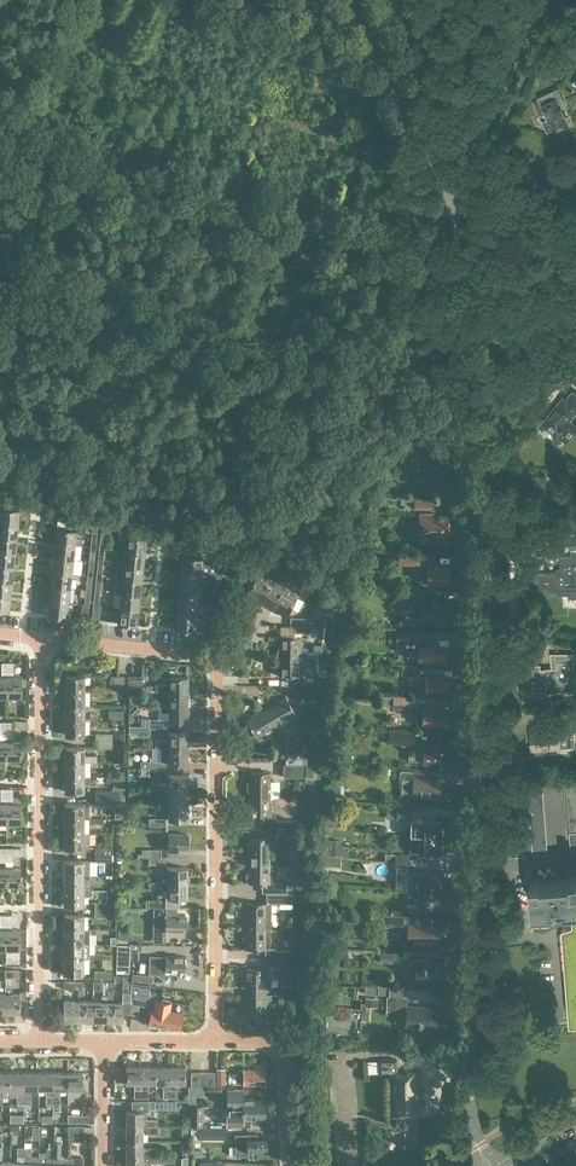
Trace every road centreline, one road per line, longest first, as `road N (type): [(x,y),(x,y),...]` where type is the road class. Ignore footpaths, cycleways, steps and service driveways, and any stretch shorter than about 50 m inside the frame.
road 1 (tertiary): [(495,1165),(472,1117),(468,1061),(487,353),(482,294),(460,223)]
road 2 (residential): [(214,1042),(212,671),(186,653),(40,639)]
road 3 (residential): [(42,1042),(40,639)]
road 4 (tertiary): [(460,223),(360,0)]
road 5 (residential): [(287,1165),(283,1065),(258,1046),(214,1042)]
road 6 (residential): [(575,206),(496,169),(460,223)]
road 7 (residential): [(104,1165),(104,1043)]

